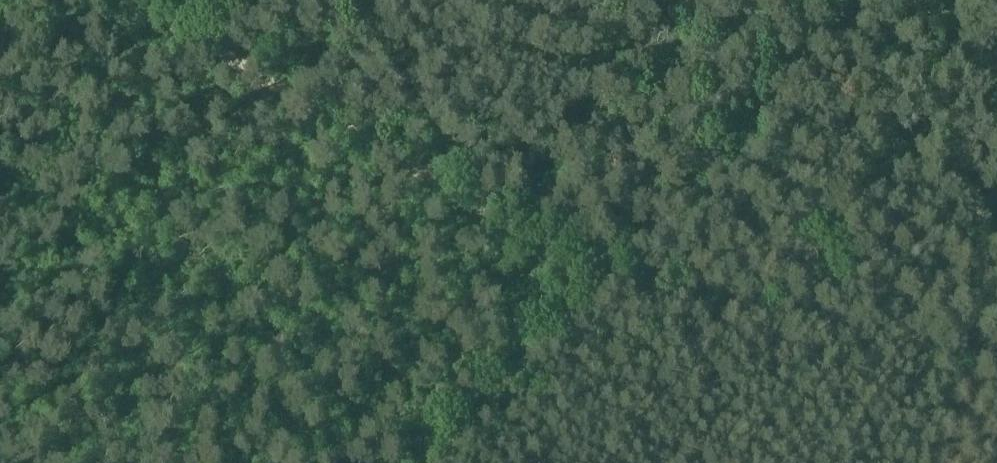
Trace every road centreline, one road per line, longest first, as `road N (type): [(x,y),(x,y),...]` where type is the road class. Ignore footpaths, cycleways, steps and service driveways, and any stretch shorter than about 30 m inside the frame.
road 1 (track): [(607,273),(570,263),(129,0)]
road 2 (track): [(607,273),(652,292),(884,347),(996,360)]
road 3 (track): [(869,0),(607,273)]
road 4 (track): [(607,273),(420,462)]

